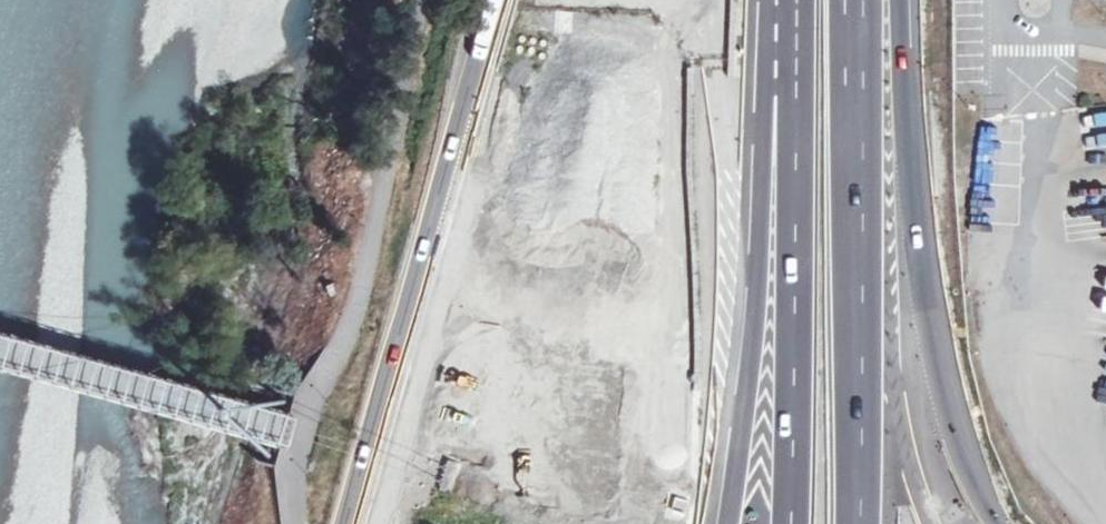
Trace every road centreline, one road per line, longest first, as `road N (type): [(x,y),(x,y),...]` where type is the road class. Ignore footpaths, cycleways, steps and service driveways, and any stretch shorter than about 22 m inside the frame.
road 1 (motorway): [(502,0),(344,523)]
road 2 (motorway): [(987,523),(926,324),(908,178),(901,0)]
road 3 (motorway): [(778,0),(753,310),(725,523)]
road 4 (motorway): [(856,523),(861,0)]
road 5 (motorway): [(791,0),(789,523)]

